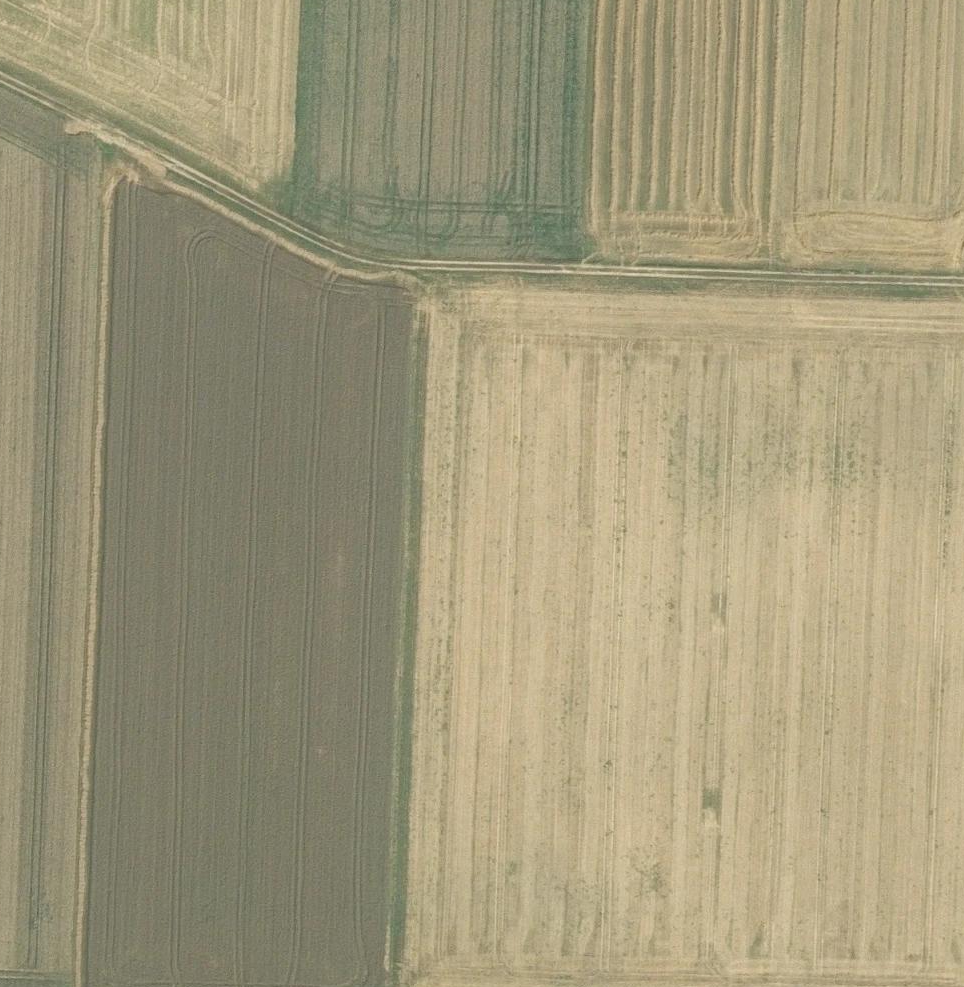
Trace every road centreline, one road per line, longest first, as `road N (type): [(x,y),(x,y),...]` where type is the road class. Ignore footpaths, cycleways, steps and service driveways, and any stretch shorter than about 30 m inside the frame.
road 1 (track): [(963,280),(473,268),(351,258),(0,89)]

